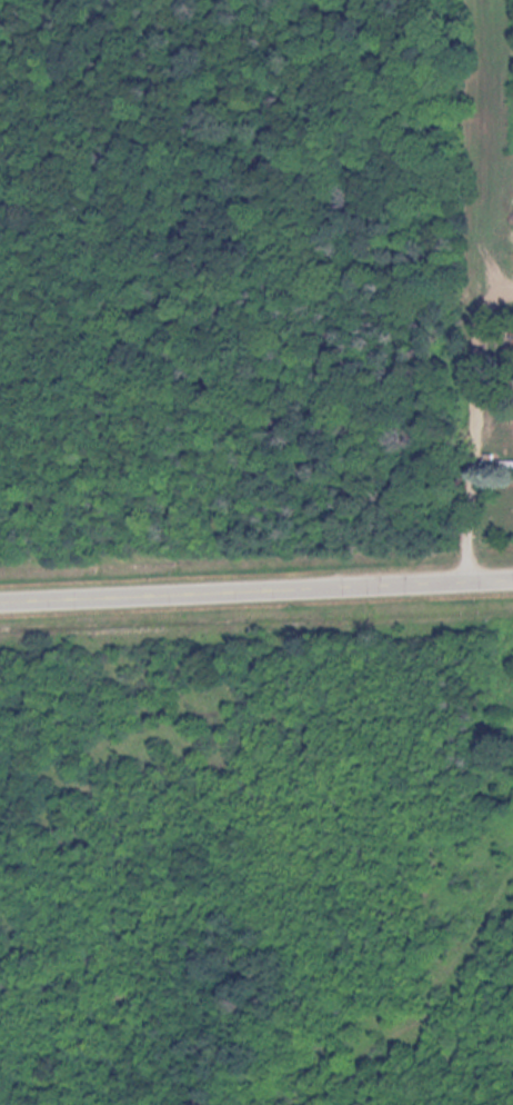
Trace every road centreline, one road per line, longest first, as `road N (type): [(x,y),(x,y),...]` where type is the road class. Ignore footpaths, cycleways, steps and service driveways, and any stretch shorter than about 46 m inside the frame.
road 1 (secondary): [(0,594),(512,572)]

